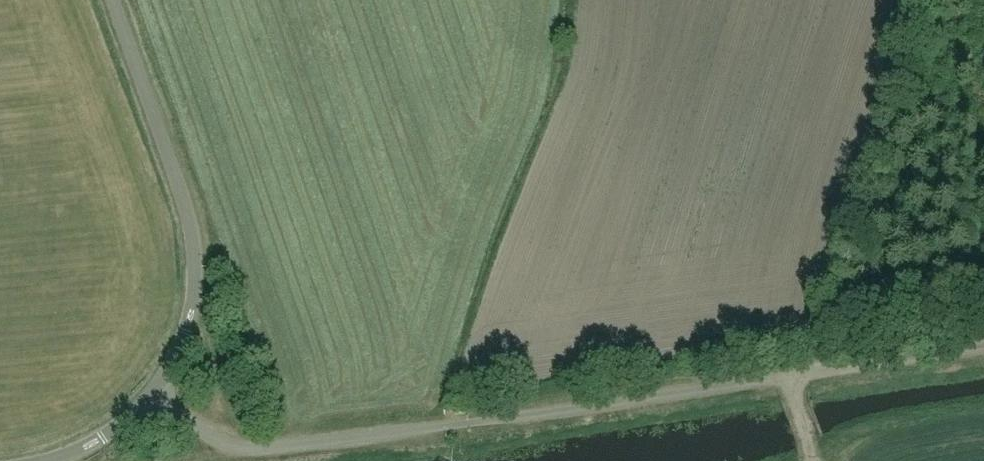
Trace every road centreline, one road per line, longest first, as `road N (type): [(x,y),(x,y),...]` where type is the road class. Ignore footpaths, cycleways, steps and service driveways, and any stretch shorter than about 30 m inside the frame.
road 1 (unclassified): [(454,427),(983,343)]
road 2 (unclassified): [(152,396),(187,332),(195,251),(179,184),(114,0)]
road 3 (unclassified): [(454,427),(248,451),(152,396)]
road 4 (unclassified): [(152,396),(103,438),(43,460)]

